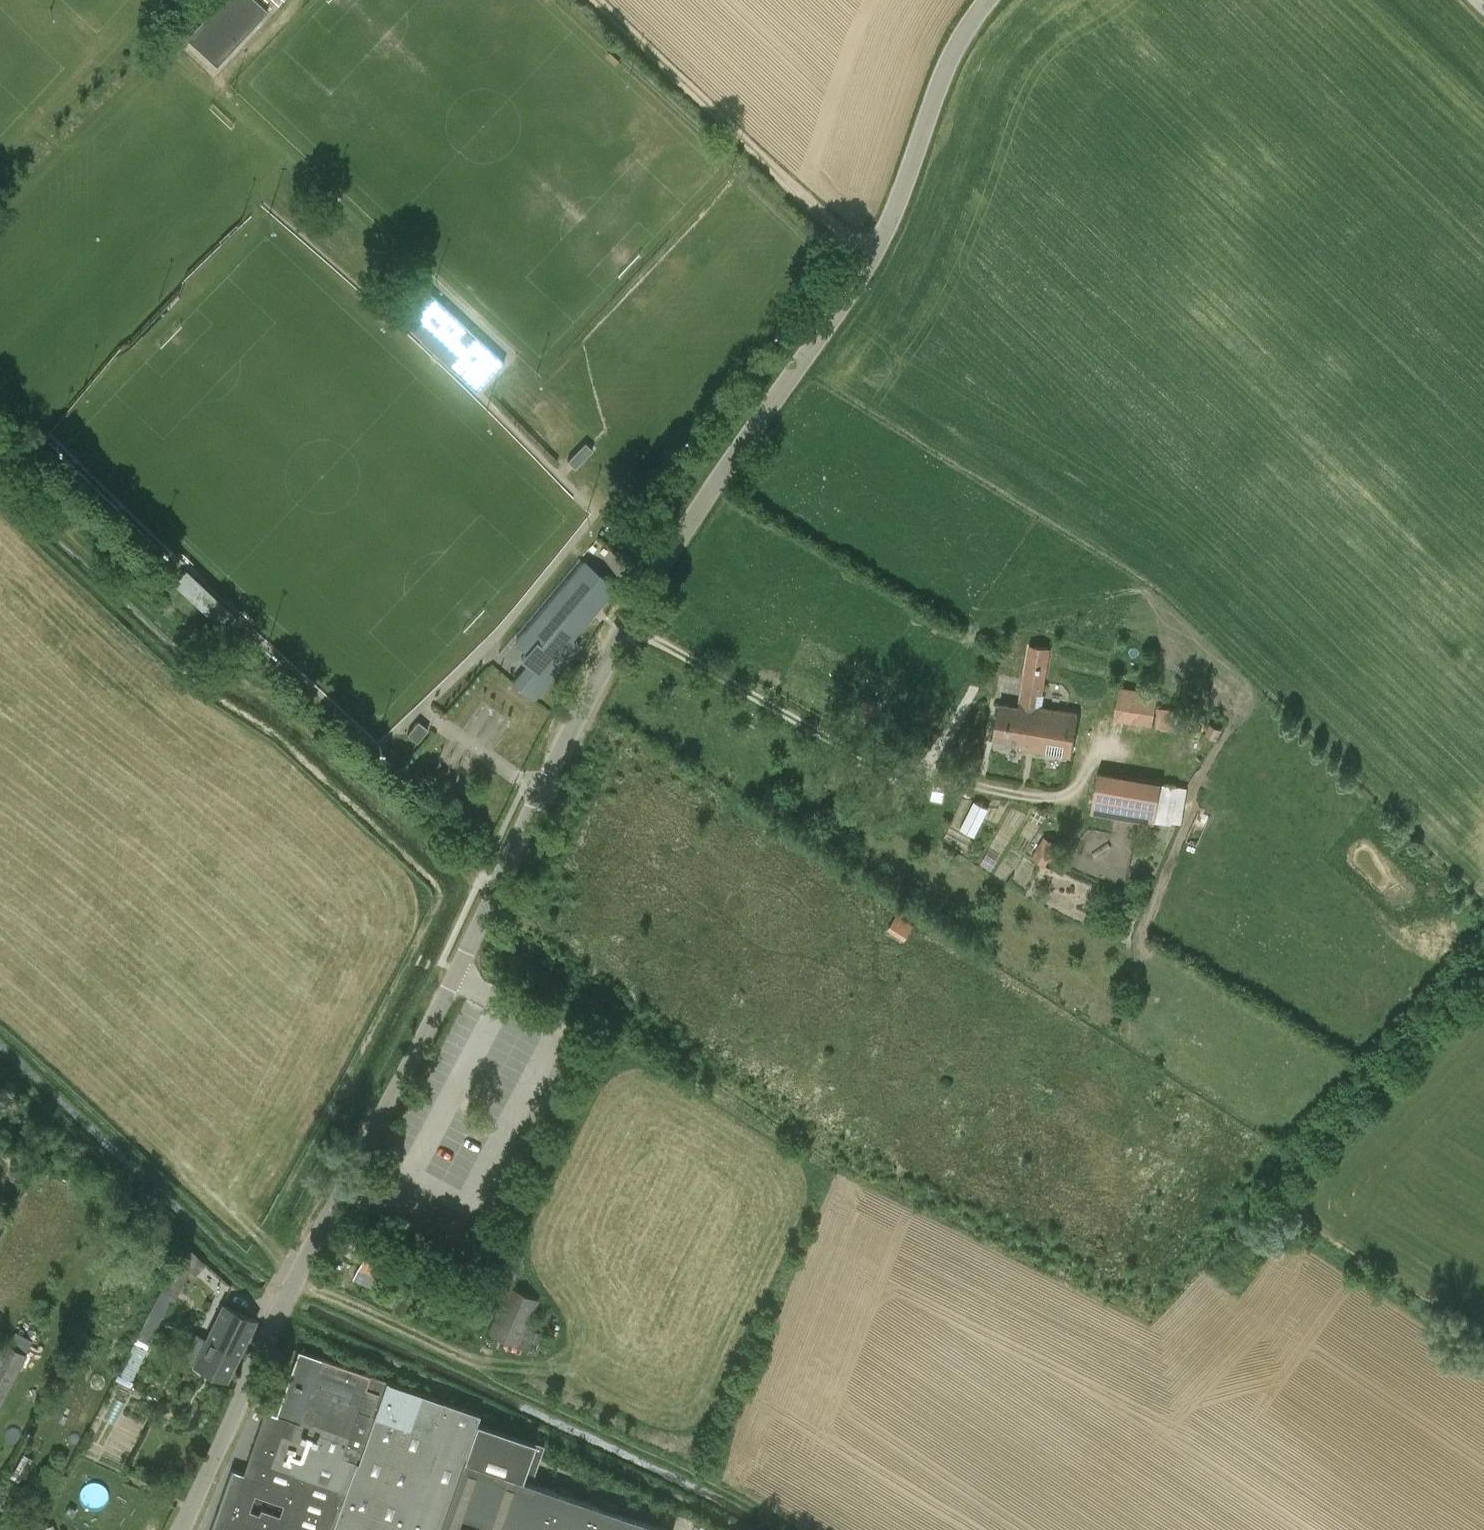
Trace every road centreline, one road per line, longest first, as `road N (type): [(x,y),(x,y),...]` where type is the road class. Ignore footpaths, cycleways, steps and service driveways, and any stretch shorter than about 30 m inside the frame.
road 1 (unclassified): [(180,1529),(297,1275),(614,643),(868,262),(960,47),(990,0)]
road 2 (track): [(868,262),(597,0)]

